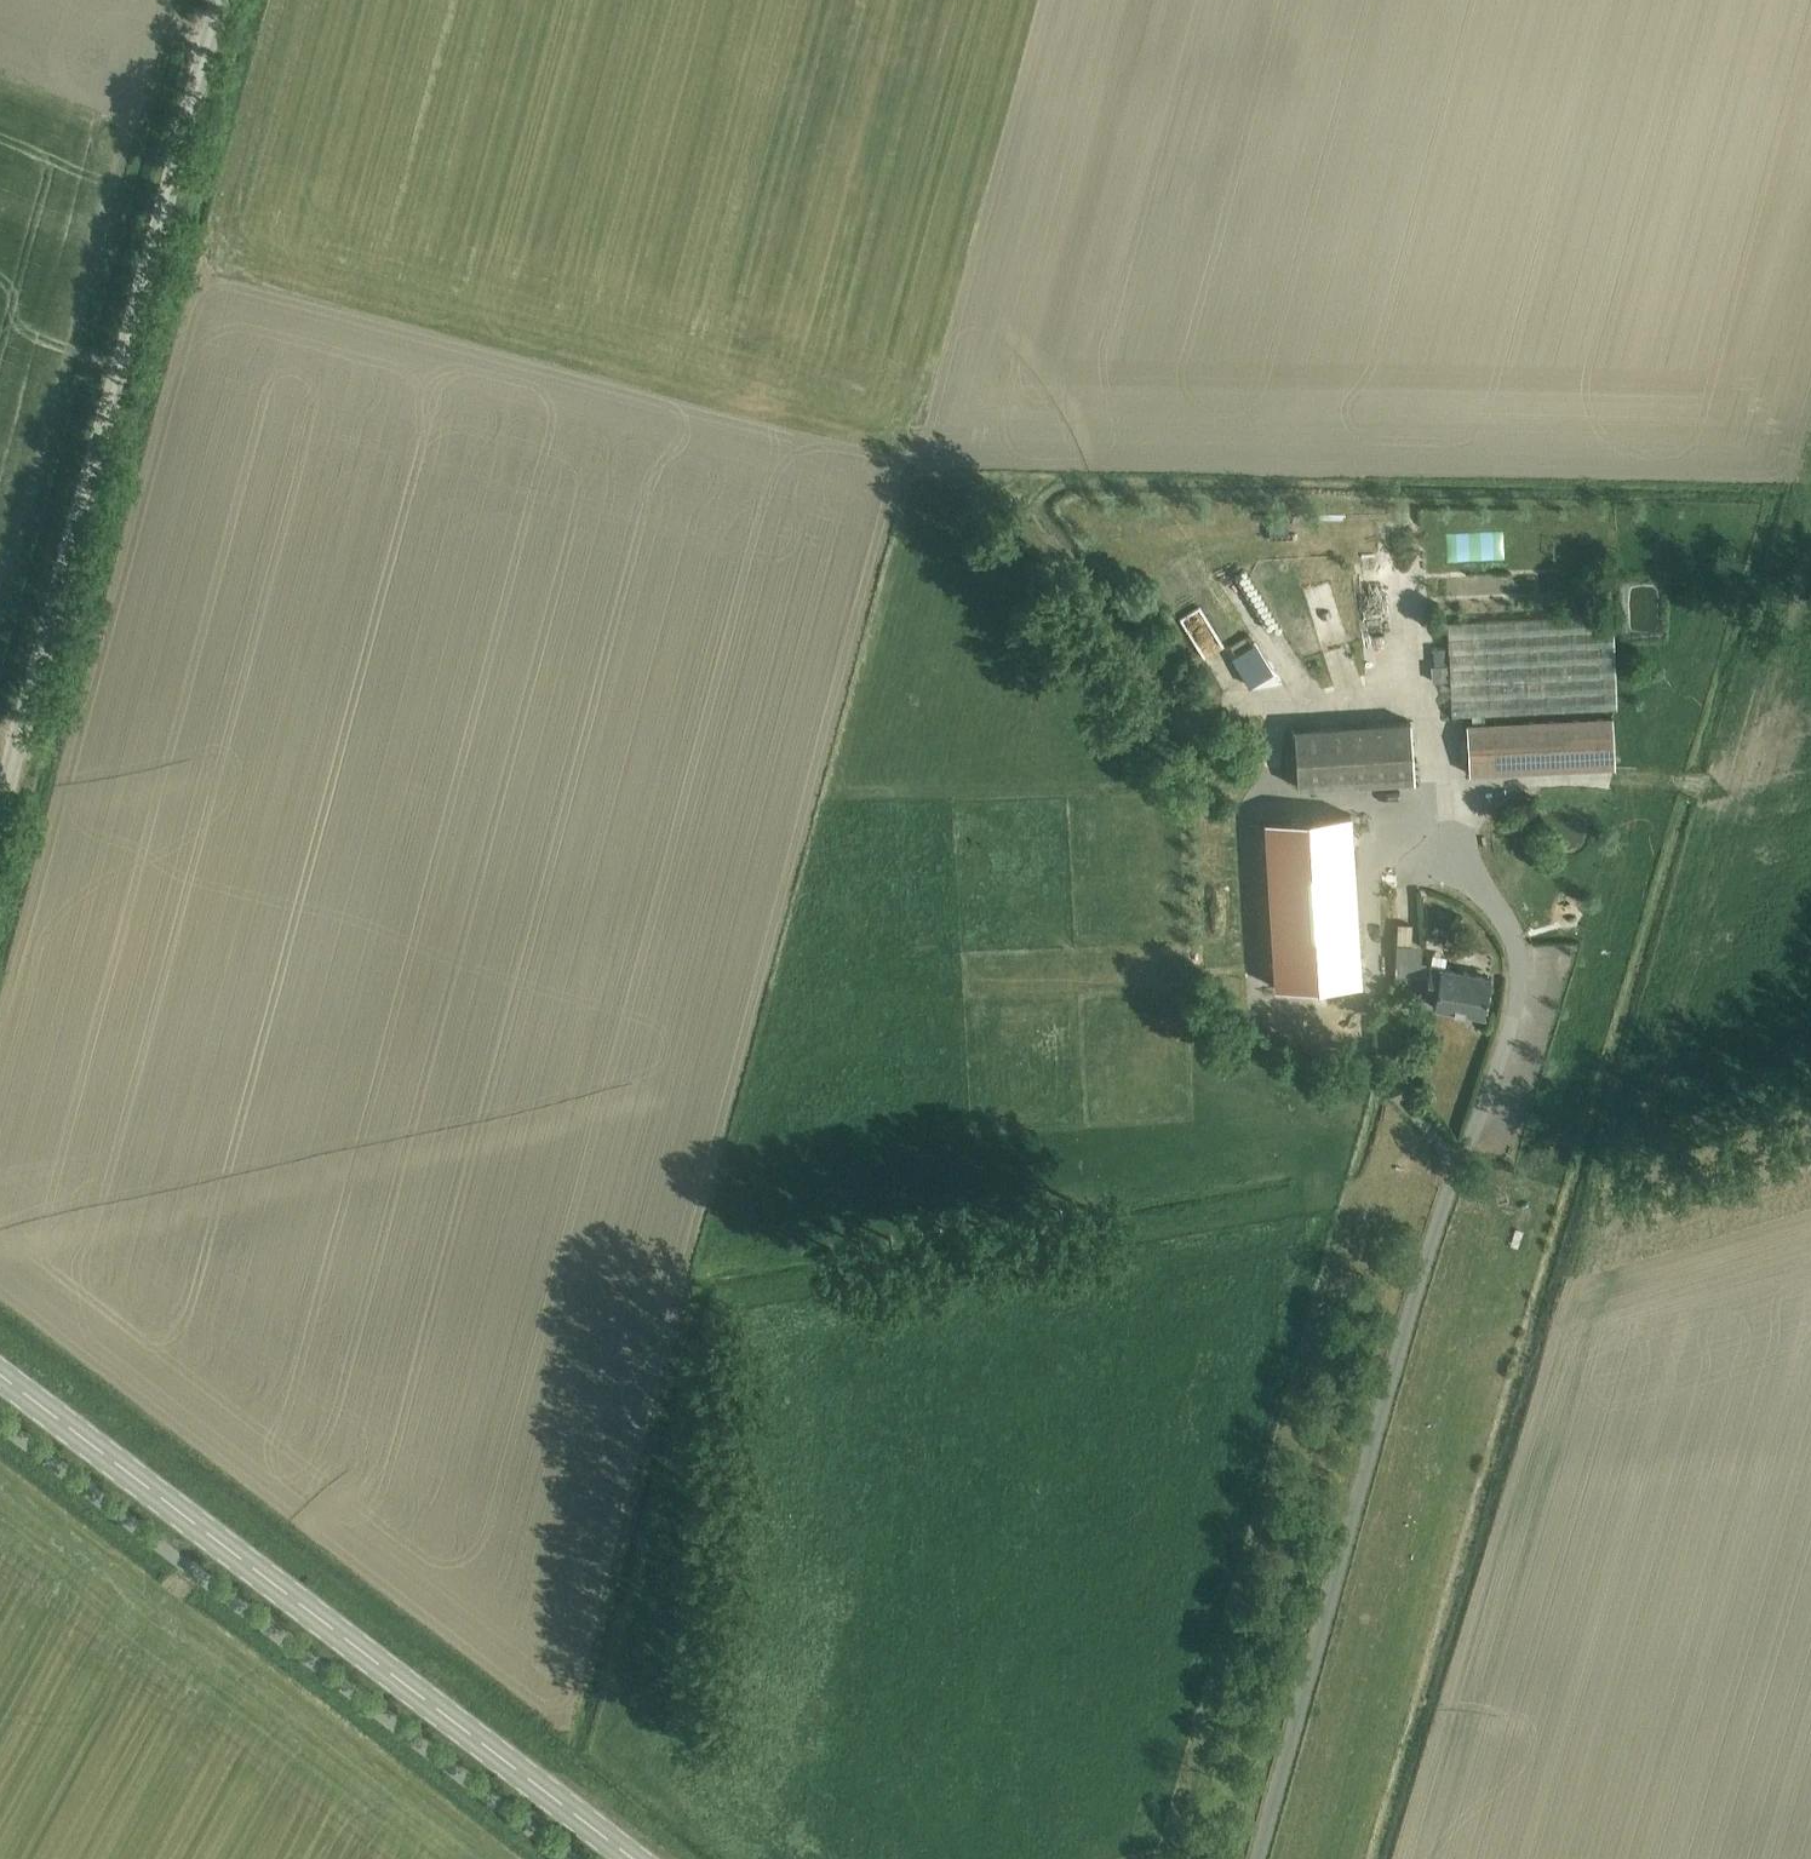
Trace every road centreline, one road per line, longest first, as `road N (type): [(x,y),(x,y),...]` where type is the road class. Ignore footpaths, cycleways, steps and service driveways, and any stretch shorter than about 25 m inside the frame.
road 1 (unclassified): [(0,838),(229,0)]
road 2 (unclassified): [(634,1858),(0,1374)]

